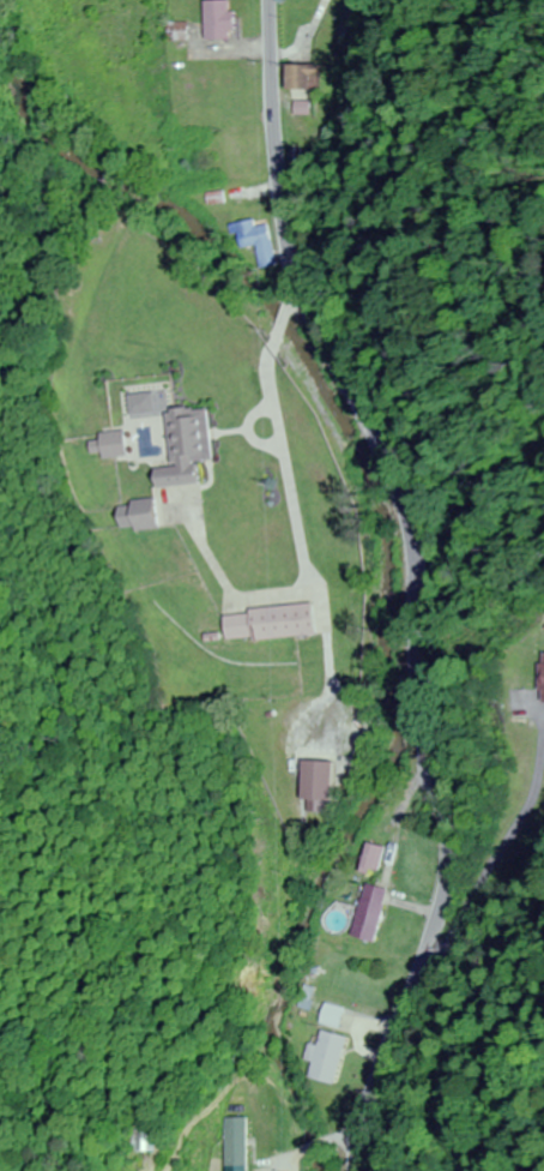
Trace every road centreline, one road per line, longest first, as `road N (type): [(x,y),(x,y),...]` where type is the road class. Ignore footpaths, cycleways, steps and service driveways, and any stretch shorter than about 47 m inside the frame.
road 1 (tertiary): [(358,1170),(363,1121),(443,895),(448,831),(425,739),(413,564),(397,485),(294,270),(273,151),(267,0)]

